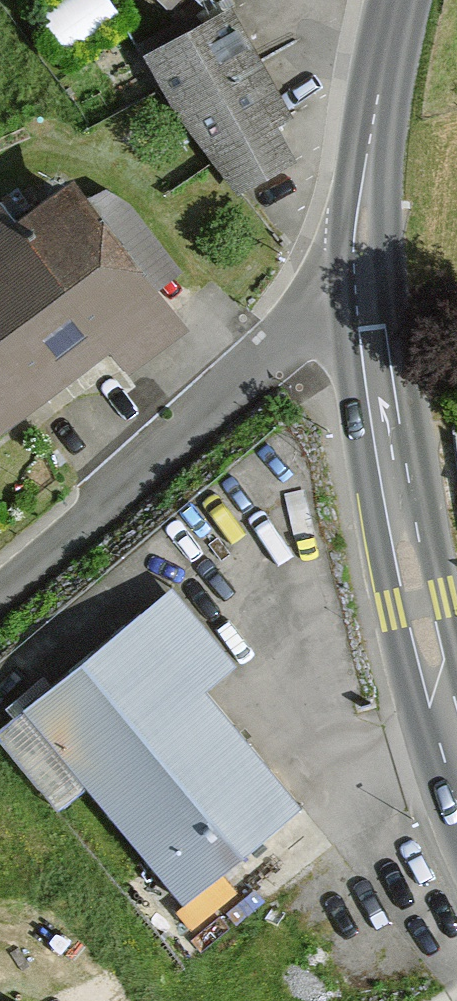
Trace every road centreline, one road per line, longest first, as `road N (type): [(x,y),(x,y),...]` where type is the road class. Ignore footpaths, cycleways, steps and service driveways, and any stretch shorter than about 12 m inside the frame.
road 1 (unclassified): [(0,592),(260,354),(302,324),(379,310)]
road 2 (secondary): [(456,728),(417,575),(379,310)]
road 3 (secondary): [(404,0),(383,102),(379,310)]

